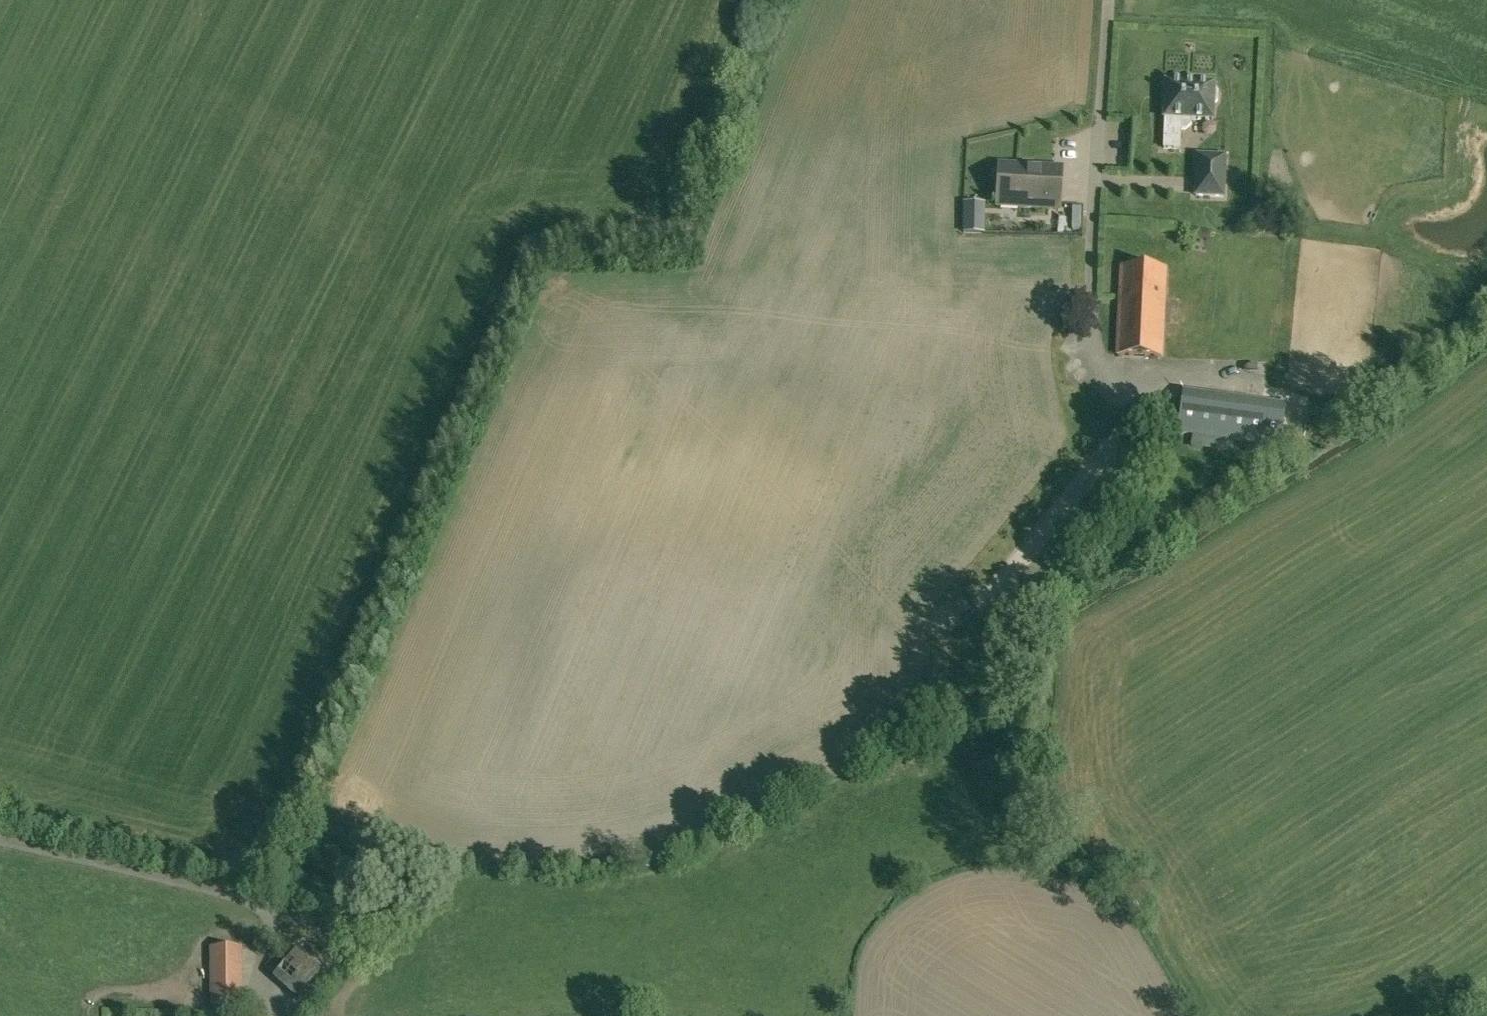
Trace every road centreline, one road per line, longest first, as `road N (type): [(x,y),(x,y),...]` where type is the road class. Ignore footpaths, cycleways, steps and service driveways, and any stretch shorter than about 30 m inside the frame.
road 1 (unclassified): [(256,907),(0,841)]

